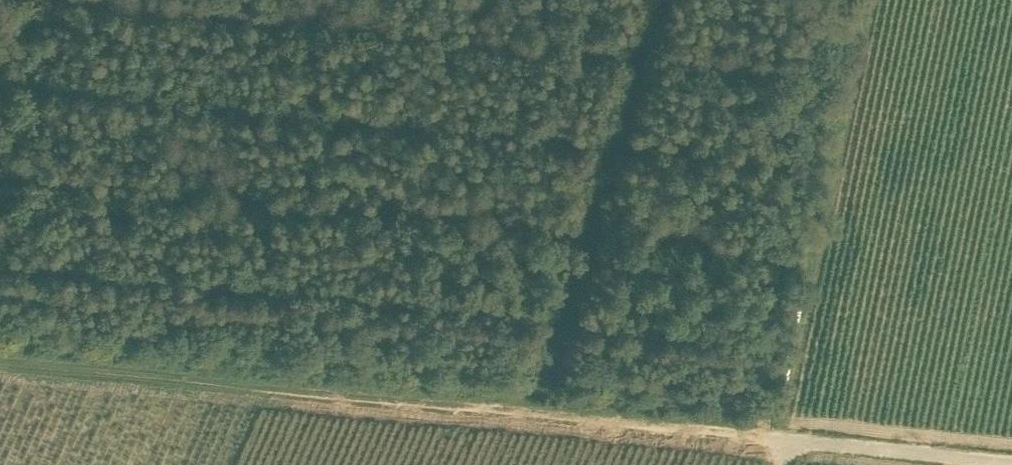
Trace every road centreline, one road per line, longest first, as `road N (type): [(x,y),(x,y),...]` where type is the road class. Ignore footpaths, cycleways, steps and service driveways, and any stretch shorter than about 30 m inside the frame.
road 1 (track): [(0,367),(789,441)]
road 2 (track): [(789,441),(1011,463)]

